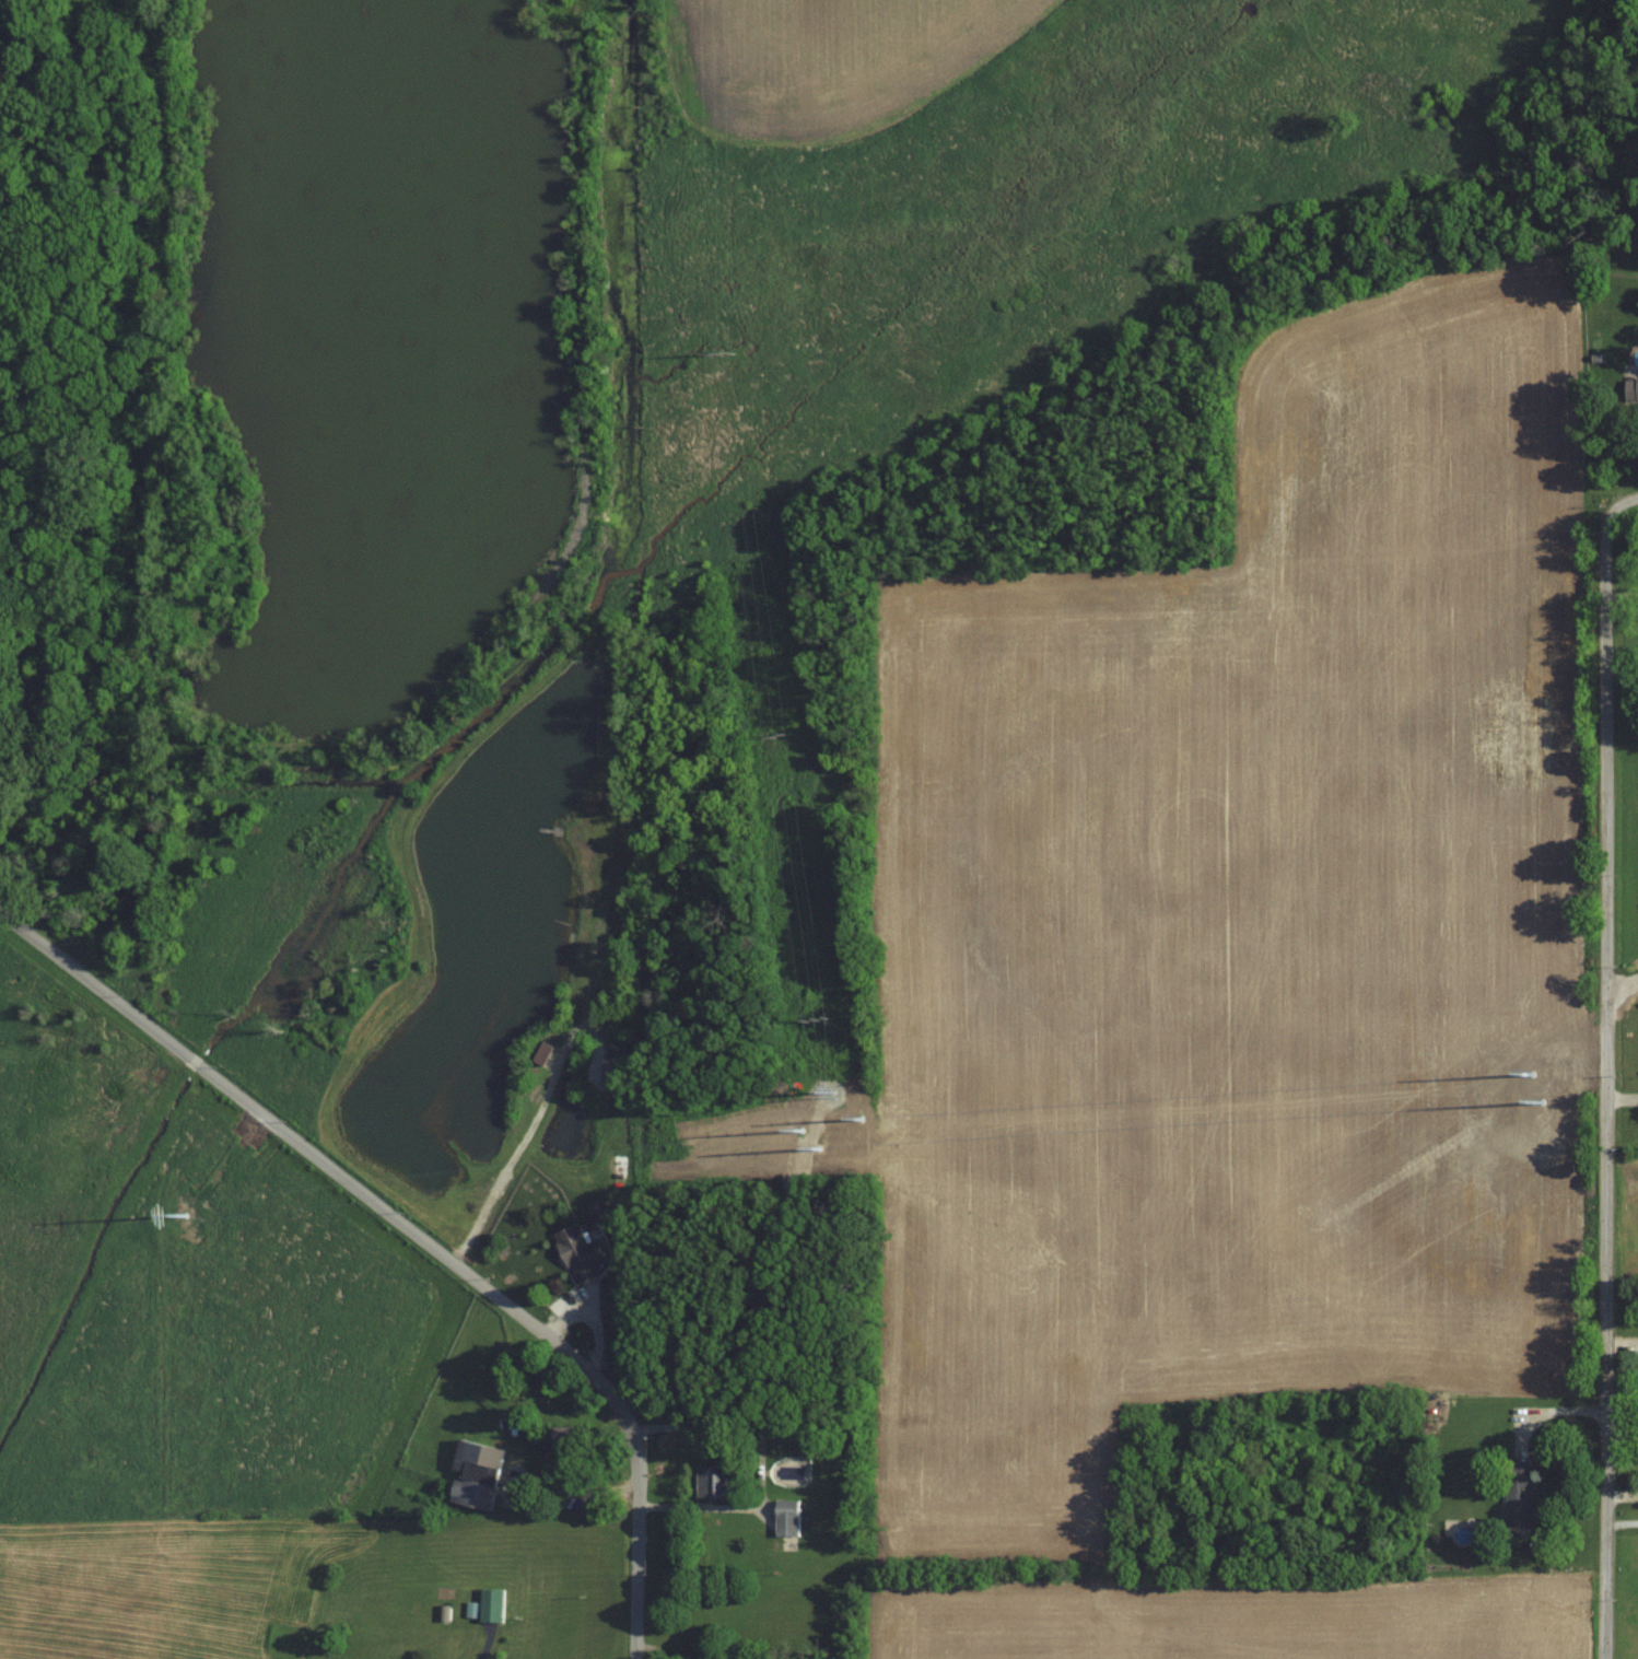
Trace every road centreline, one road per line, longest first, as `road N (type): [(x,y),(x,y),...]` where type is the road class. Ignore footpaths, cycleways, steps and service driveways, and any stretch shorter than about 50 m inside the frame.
road 1 (residential): [(1606,1658),(1606,542),(1617,510),(1637,499)]
road 2 (residential): [(631,1434),(587,1367),(0,911)]
road 3 (residential): [(637,1658),(640,1492),(631,1434)]

